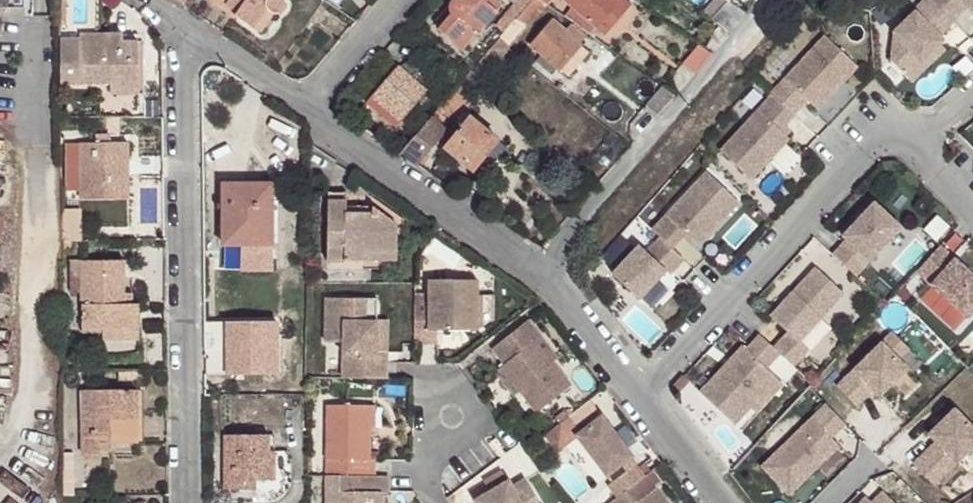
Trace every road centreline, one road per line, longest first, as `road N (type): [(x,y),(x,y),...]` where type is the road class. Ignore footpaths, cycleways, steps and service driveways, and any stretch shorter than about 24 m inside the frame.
road 1 (residential): [(182,28),(533,273),(713,502)]
road 2 (residential): [(182,28),(183,502)]

